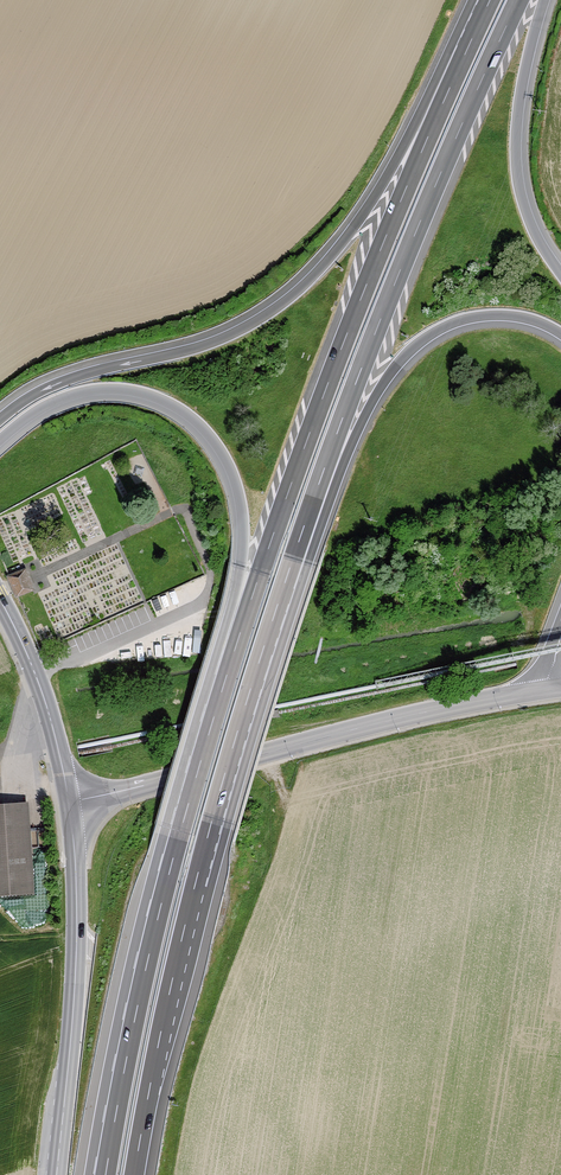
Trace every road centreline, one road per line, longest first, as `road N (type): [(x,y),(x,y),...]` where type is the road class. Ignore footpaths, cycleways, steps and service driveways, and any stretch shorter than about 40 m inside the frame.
road 1 (motorway): [(467,49),(341,350),(226,678)]
road 2 (motorway): [(284,585),(404,259),(519,0)]
road 3 (motorway): [(467,49),(361,218),(299,291),(227,337),(62,382),(0,420)]
road 4 (motorway): [(134,1174),(197,878),(284,585)]
road 5 (motorway): [(226,678),(157,920),(106,1174)]
road 6 (tertiary): [(545,690),(69,802)]
road 7 (motorway): [(0,441),(42,408),(105,389),(164,400),(204,429),(231,469),(243,528),(226,678)]
road 8 (motorway): [(284,585),(372,403),(416,345),(483,316),(525,318),(560,334)]
road 9 (tertiary): [(69,802),(77,929),(57,1174)]
road 10 (motorway): [(560,274),(528,217),(517,164),(522,89),(544,0)]
road 11 (tertiary): [(0,599),(41,691),(69,802)]

